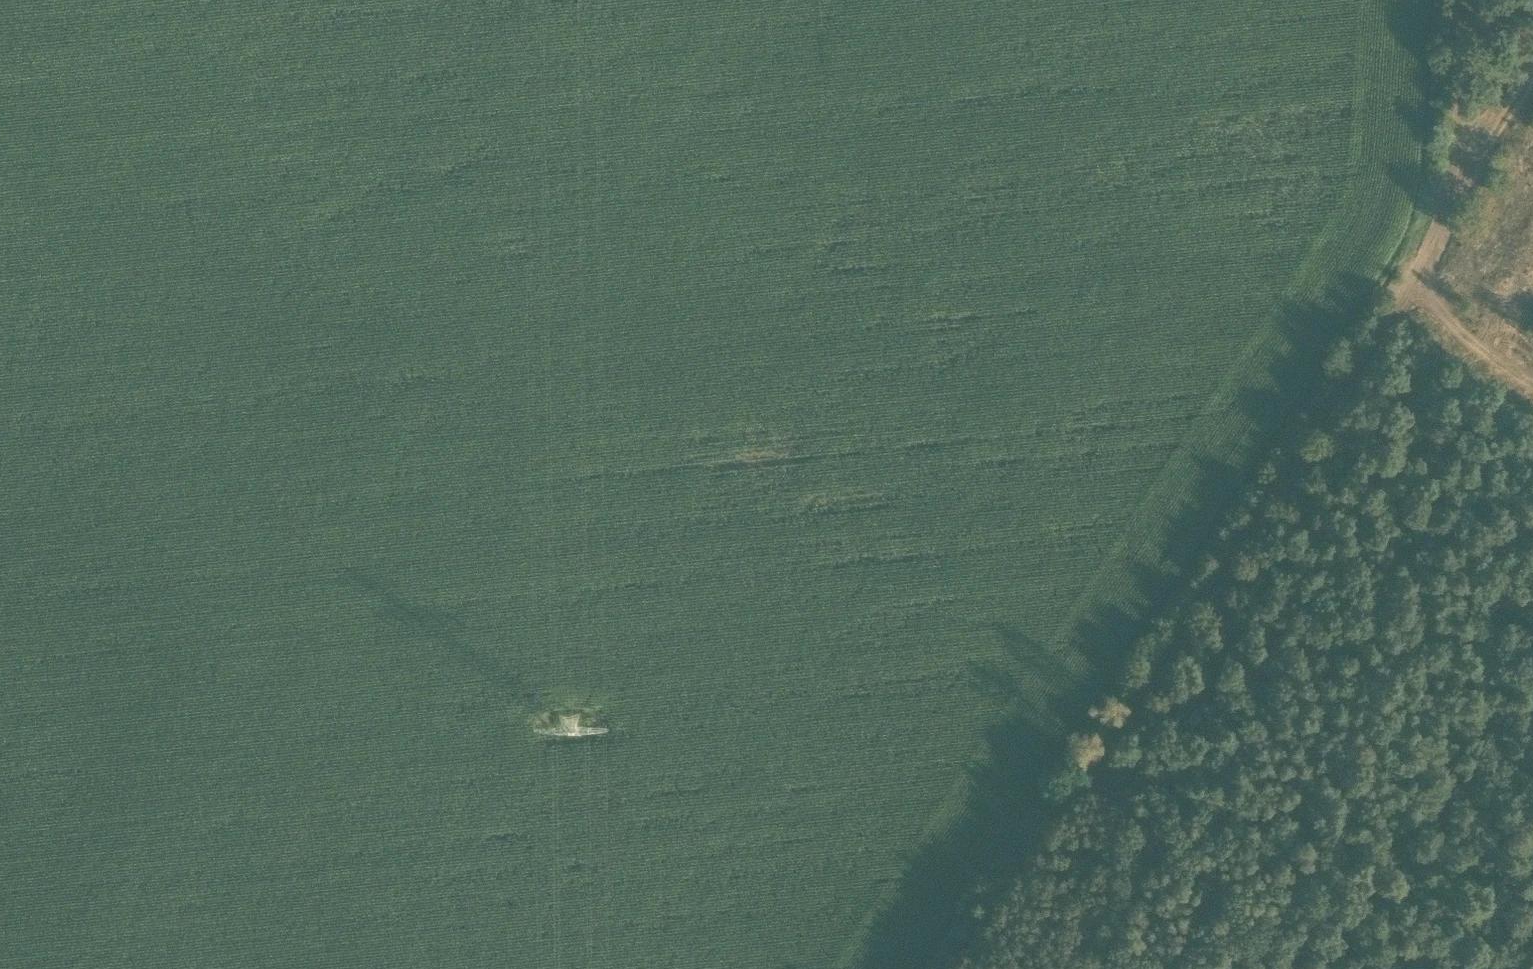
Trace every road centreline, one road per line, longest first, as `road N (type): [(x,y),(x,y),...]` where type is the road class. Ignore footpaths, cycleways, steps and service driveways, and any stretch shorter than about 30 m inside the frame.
road 1 (track): [(947,968),(1422,267),(1532,81)]
road 2 (track): [(1474,0),(1463,193)]
road 3 (track): [(1422,267),(1431,301),(1457,333),(1532,384)]

